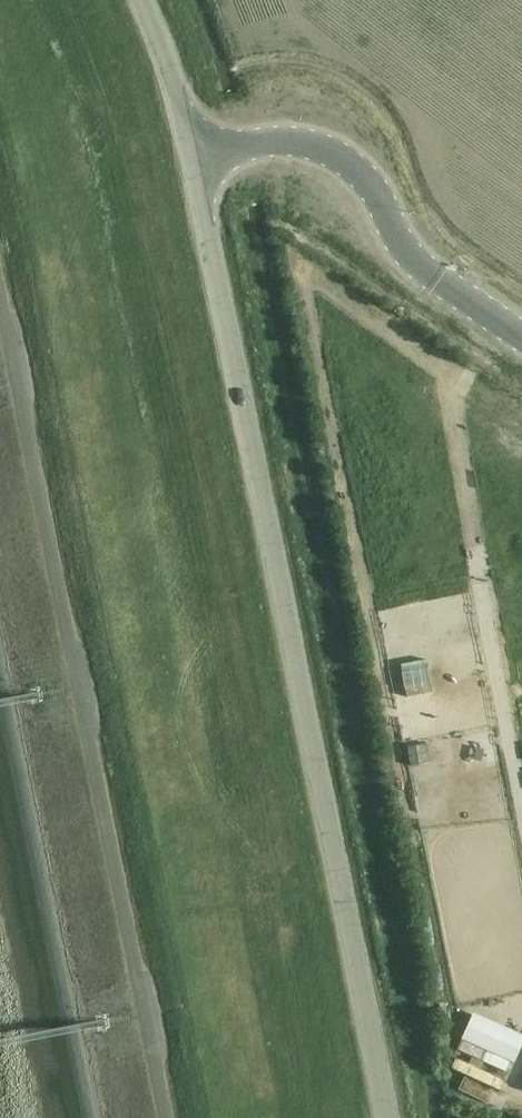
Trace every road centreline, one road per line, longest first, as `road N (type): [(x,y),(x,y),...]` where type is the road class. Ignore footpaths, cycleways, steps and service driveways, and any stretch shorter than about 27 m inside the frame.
road 1 (residential): [(387,1117),(308,768),(196,152),(137,0)]
road 2 (unclassified): [(167,1117),(0,282)]

